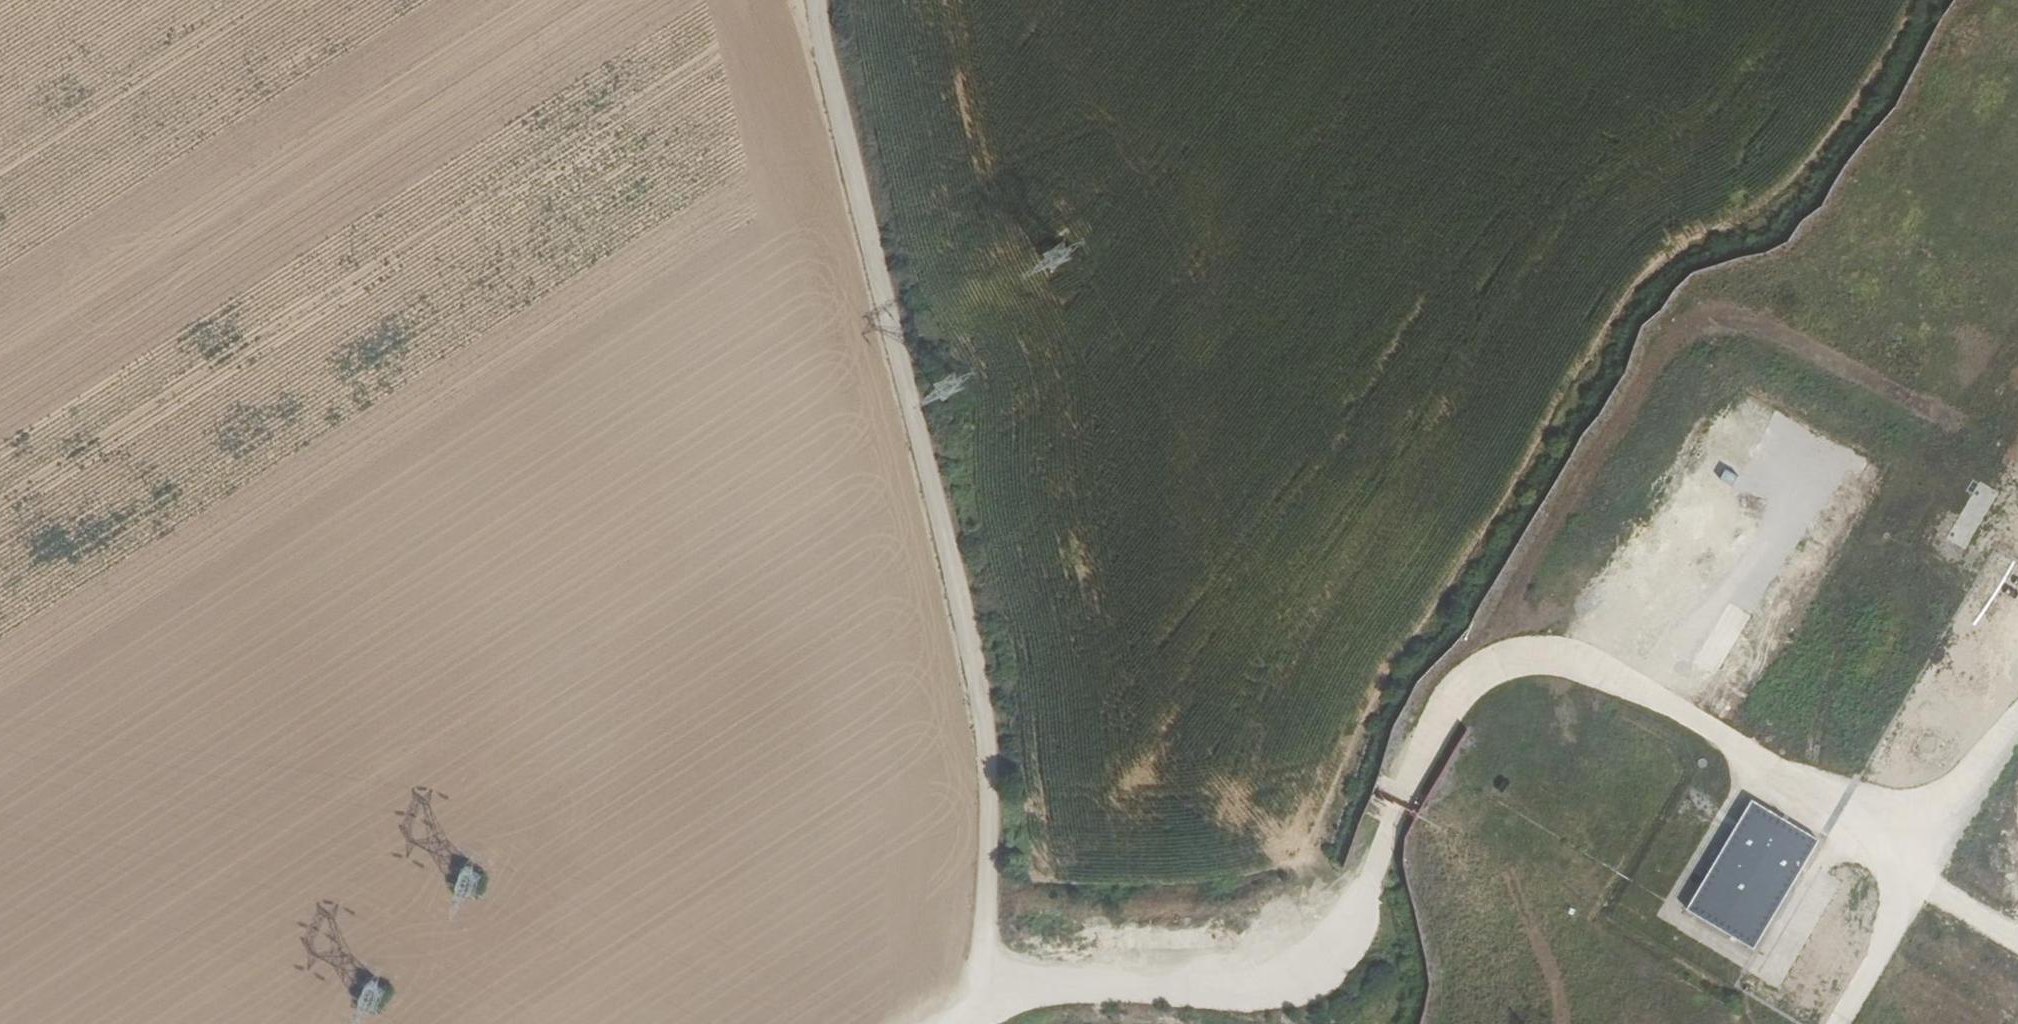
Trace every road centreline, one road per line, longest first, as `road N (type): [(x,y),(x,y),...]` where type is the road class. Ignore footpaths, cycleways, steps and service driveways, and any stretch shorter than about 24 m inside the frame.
road 1 (track): [(972,1013),(993,813),(988,725),(822,32),(821,0)]
road 2 (track): [(1402,811),(1342,952),(1289,986),(1037,997),(972,1013)]

